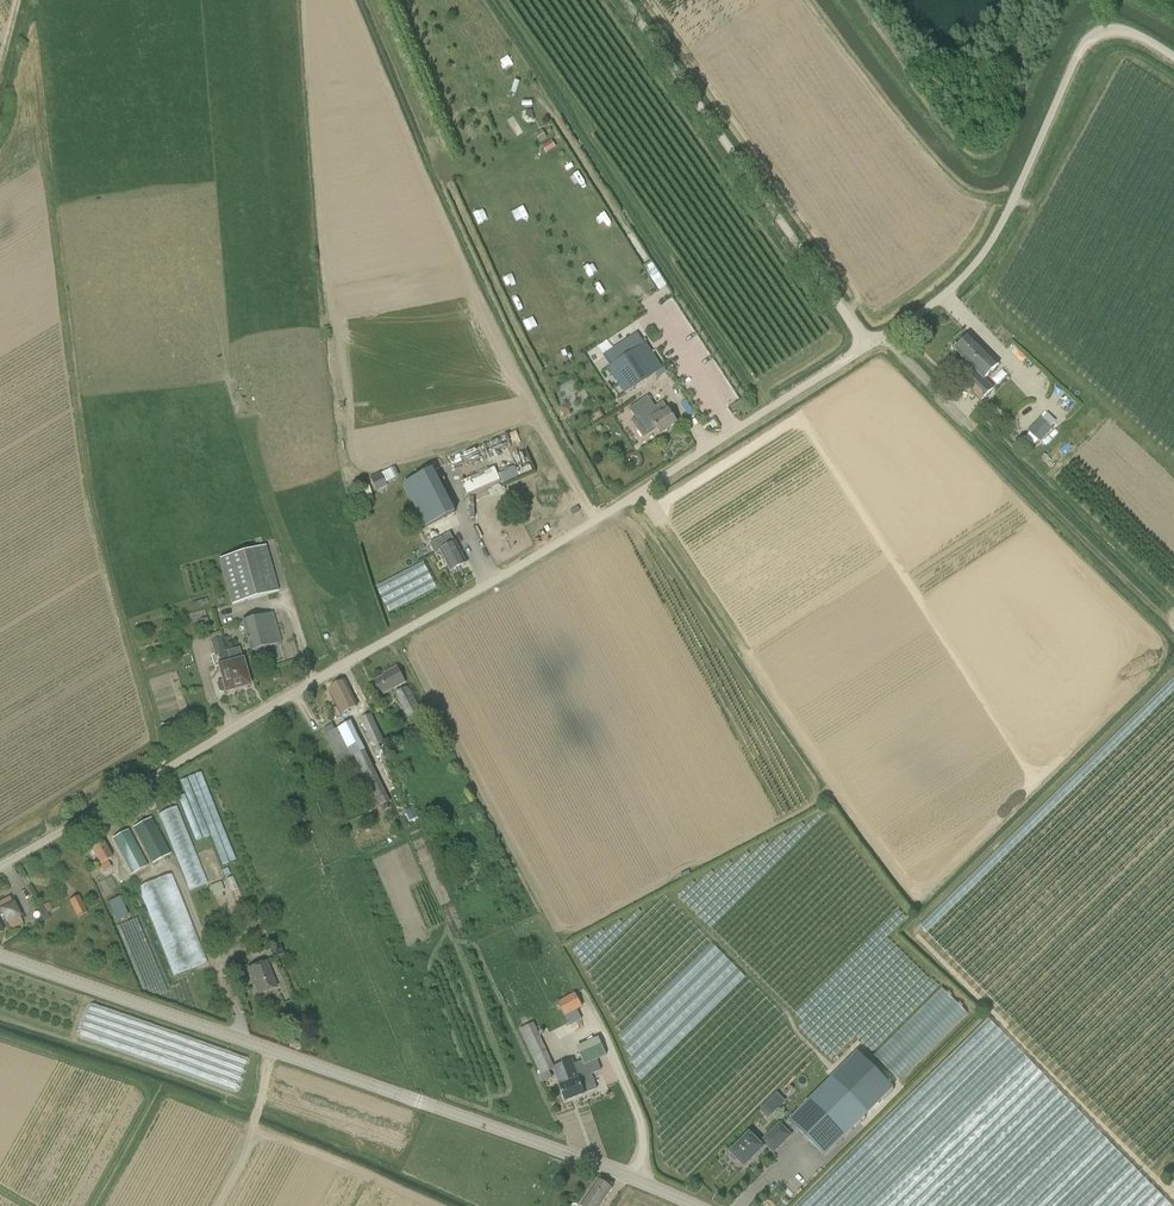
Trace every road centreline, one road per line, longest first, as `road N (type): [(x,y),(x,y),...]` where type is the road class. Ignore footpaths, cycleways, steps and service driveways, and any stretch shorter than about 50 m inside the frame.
road 1 (unclassified): [(0,864),(596,519),(868,347)]
road 2 (tertiary): [(696,1205),(605,1167),(0,956)]
road 3 (unclassified): [(868,347),(946,299),(987,252),(1084,43),(1124,31),(1173,57)]
road 4 (unclassified): [(868,347),(620,0)]
road 5 (track): [(806,0),(922,153),(962,187),(1015,202)]

